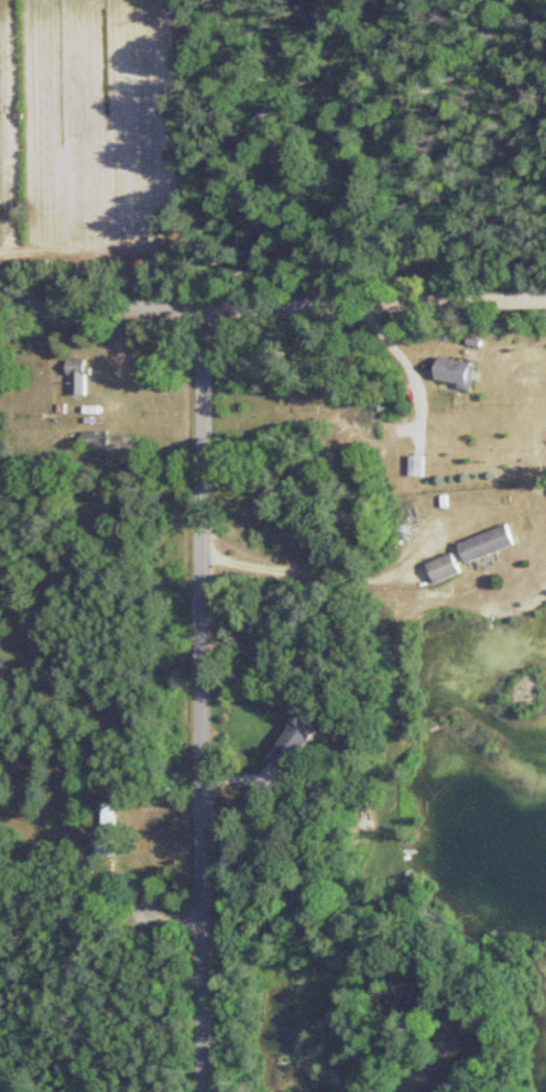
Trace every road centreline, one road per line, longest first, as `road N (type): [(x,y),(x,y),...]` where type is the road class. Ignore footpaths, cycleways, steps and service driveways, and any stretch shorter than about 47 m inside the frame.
road 1 (residential): [(202,1091),(196,603),(204,294)]
road 2 (residential): [(0,291),(545,289)]
road 3 (residential): [(196,603),(391,635)]

